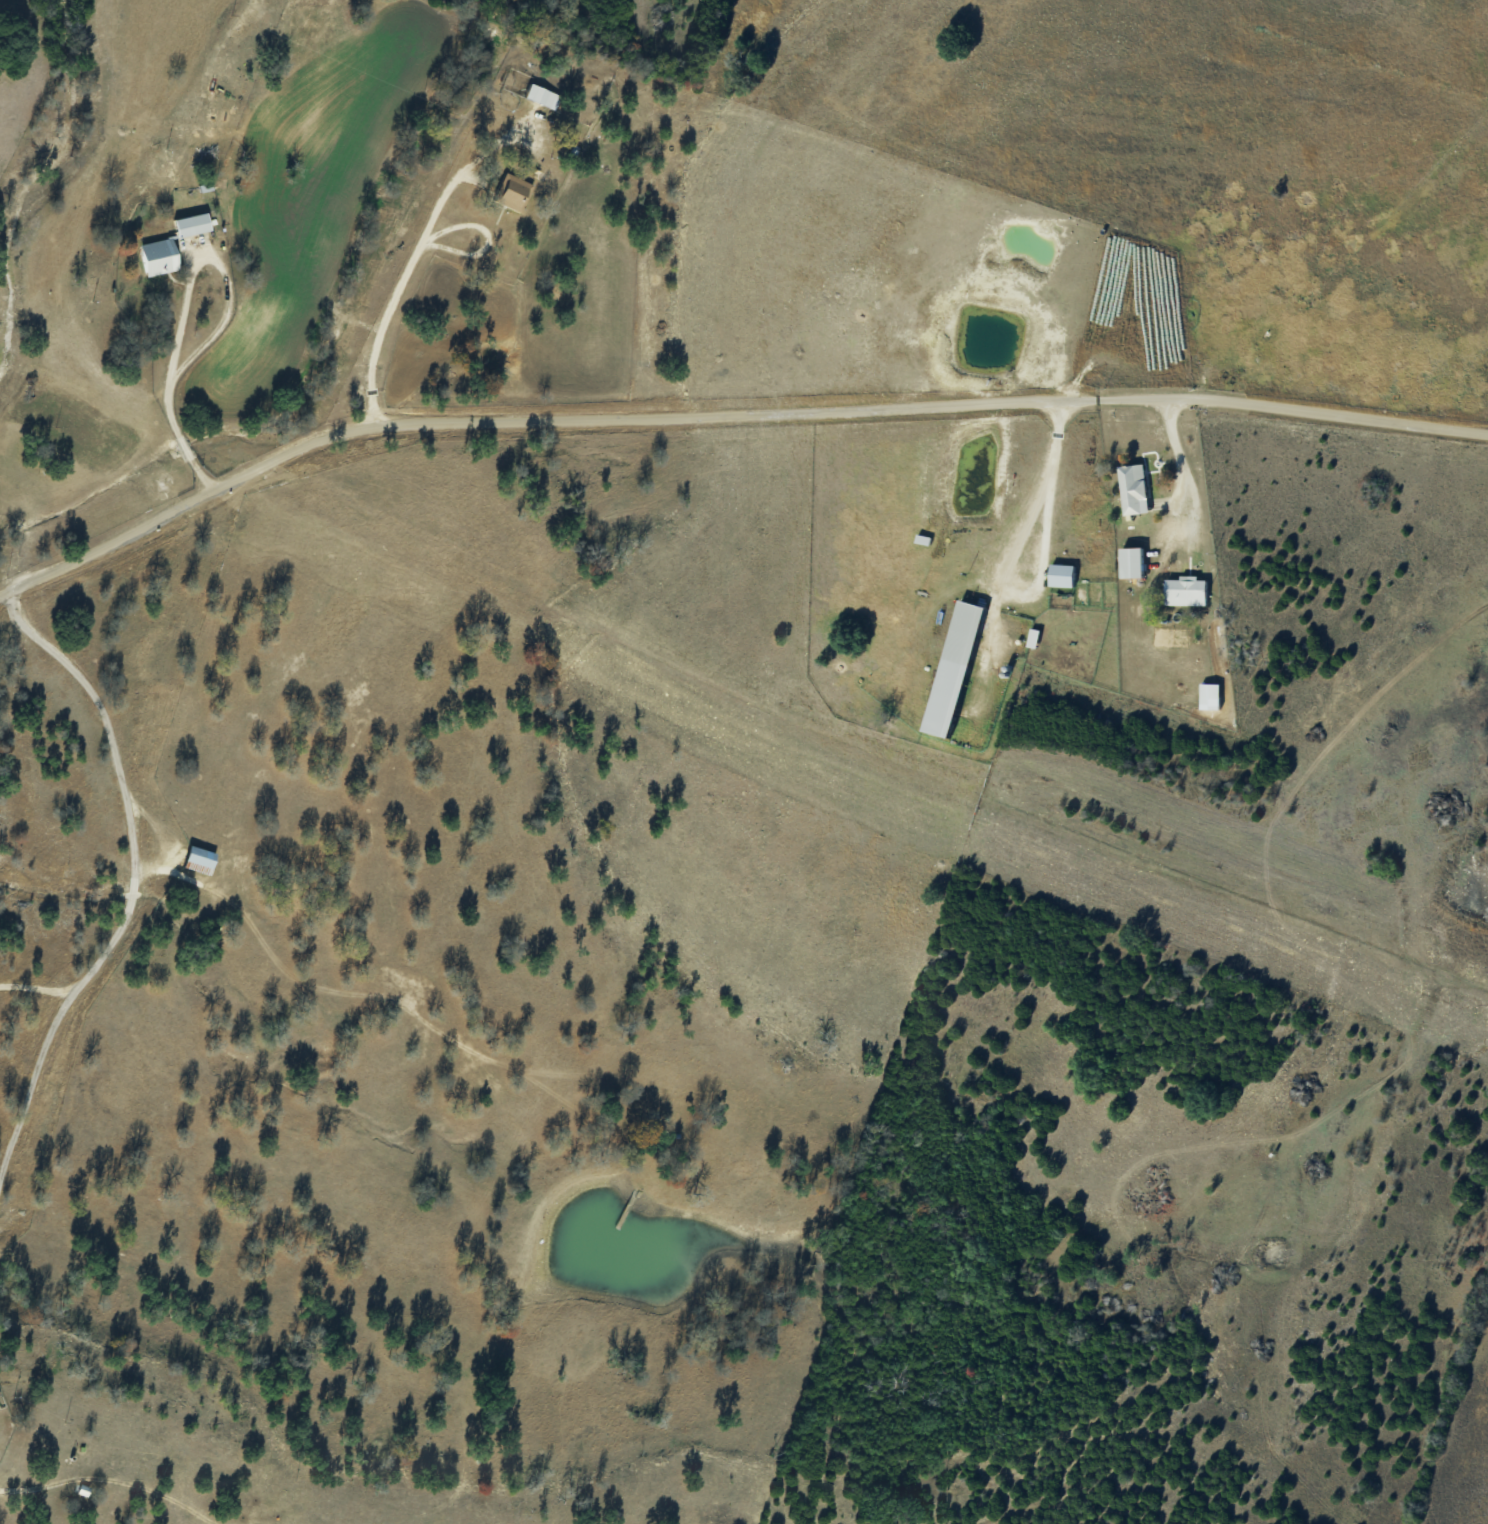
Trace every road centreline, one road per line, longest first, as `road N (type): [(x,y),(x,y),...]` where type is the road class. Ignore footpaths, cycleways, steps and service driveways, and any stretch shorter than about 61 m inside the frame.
road 1 (residential): [(1487,435),(1195,397),(362,425),(0,594)]

